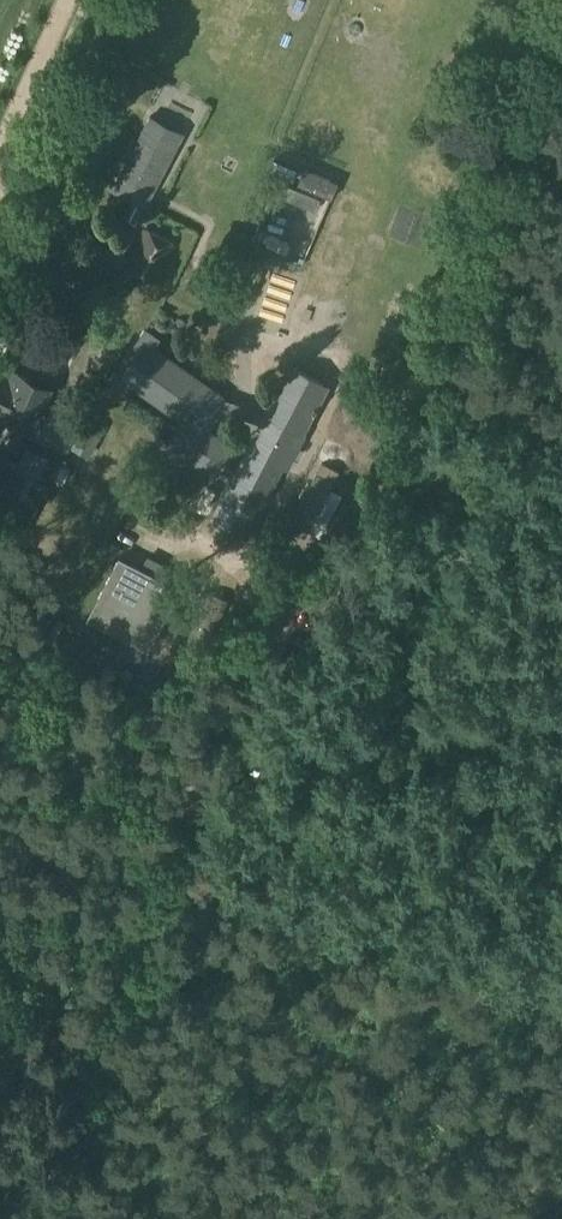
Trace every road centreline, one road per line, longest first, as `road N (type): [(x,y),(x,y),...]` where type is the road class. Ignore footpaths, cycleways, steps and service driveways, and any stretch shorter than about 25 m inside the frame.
road 1 (track): [(201,803),(222,770),(303,556)]
road 2 (track): [(0,730),(201,803)]
road 3 (track): [(0,156),(71,0)]

